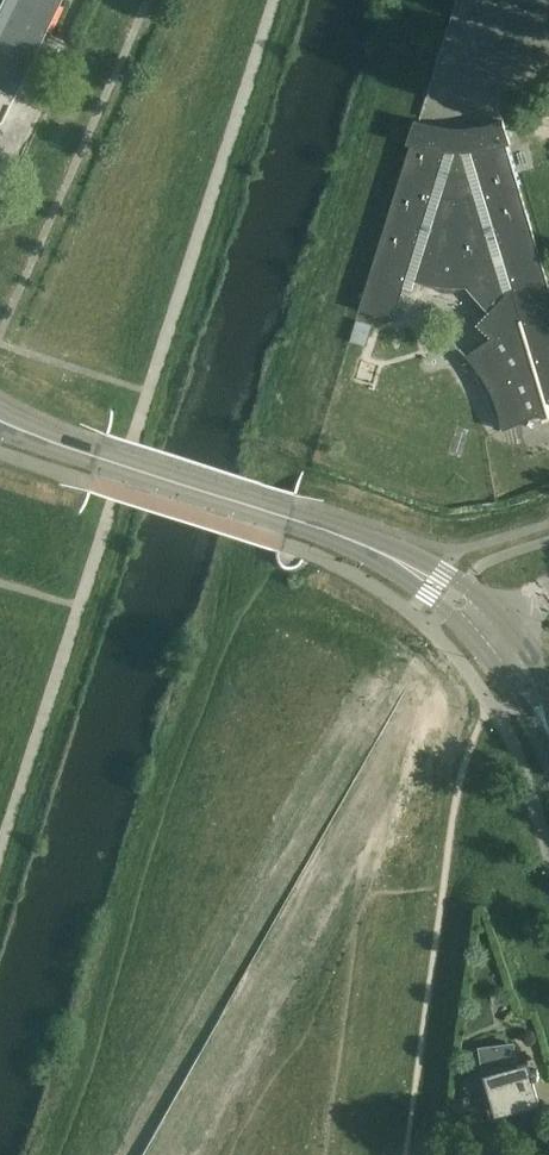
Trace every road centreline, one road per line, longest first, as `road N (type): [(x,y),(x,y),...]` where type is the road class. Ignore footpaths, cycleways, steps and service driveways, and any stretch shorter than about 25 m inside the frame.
road 1 (tertiary): [(496,634),(461,596),(395,560),(0,414)]
road 2 (tertiary): [(548,742),(521,665),(496,634)]

